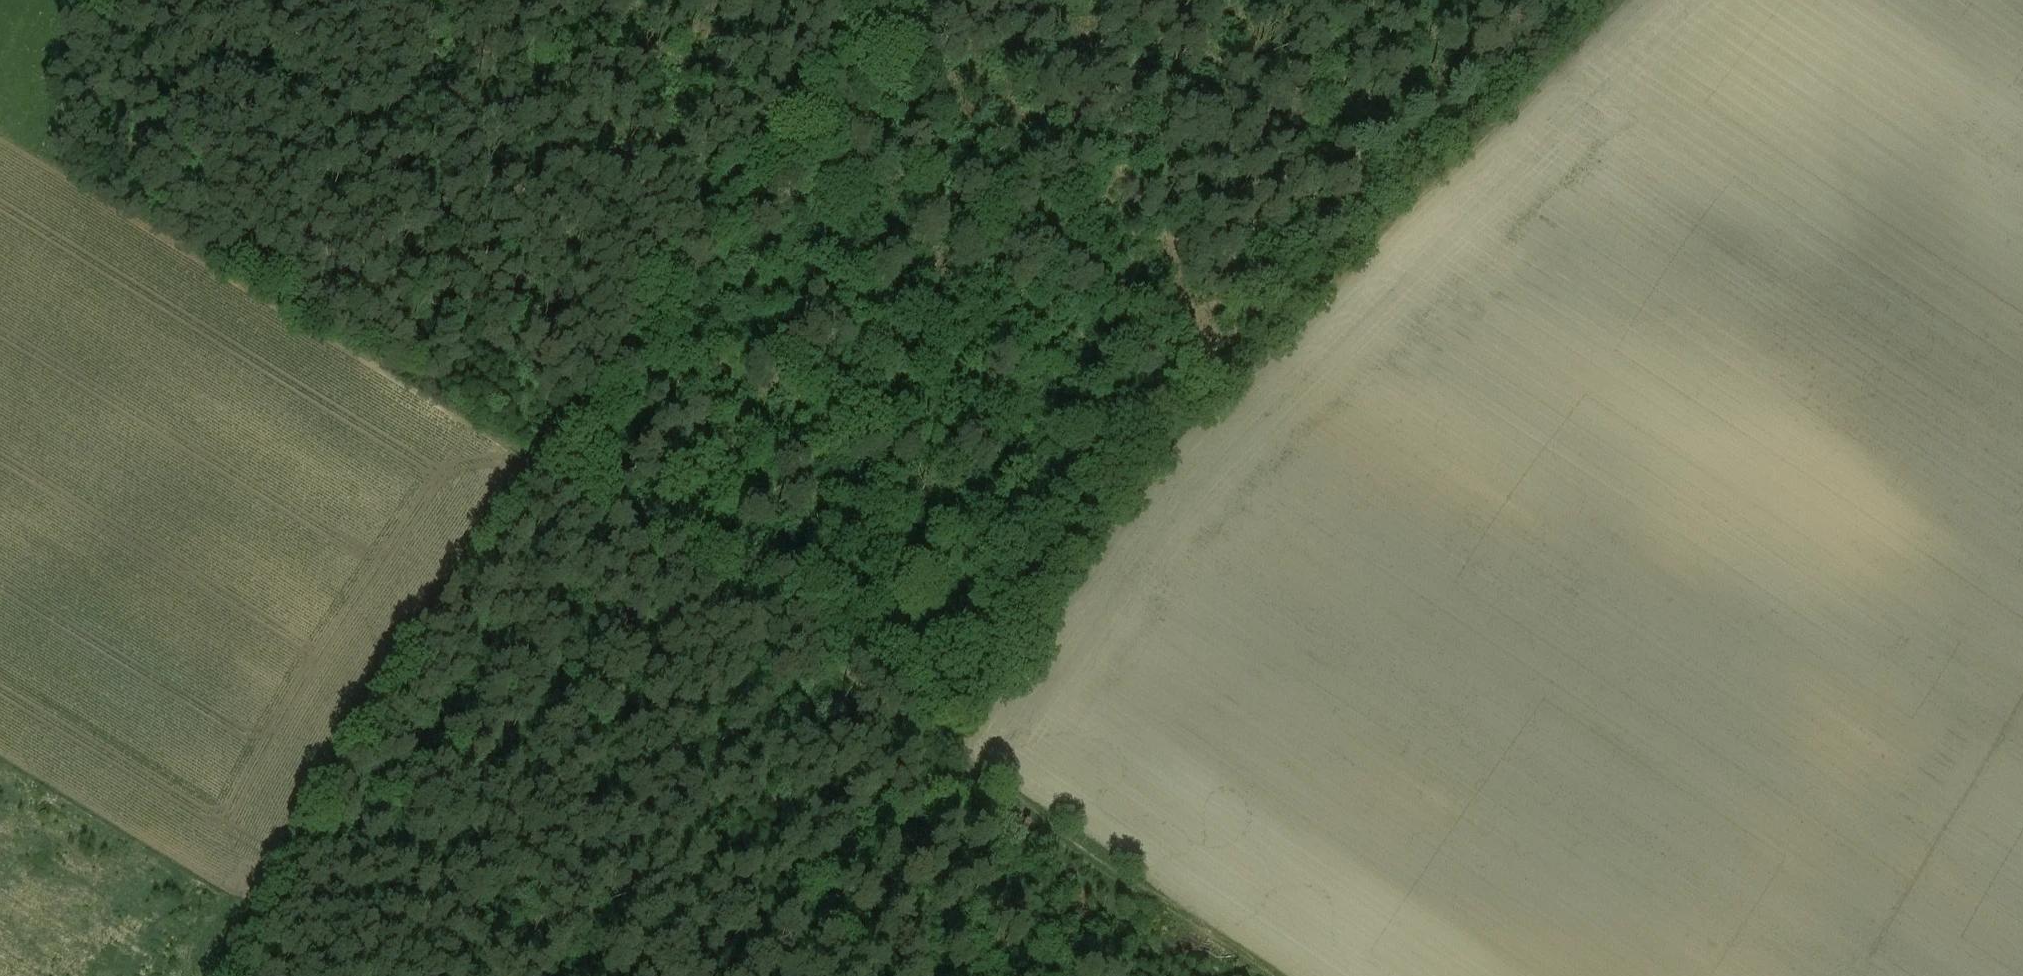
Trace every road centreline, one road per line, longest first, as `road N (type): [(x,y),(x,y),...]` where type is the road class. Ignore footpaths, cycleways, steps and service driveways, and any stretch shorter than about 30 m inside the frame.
road 1 (track): [(218,975),(231,930),(862,0)]

